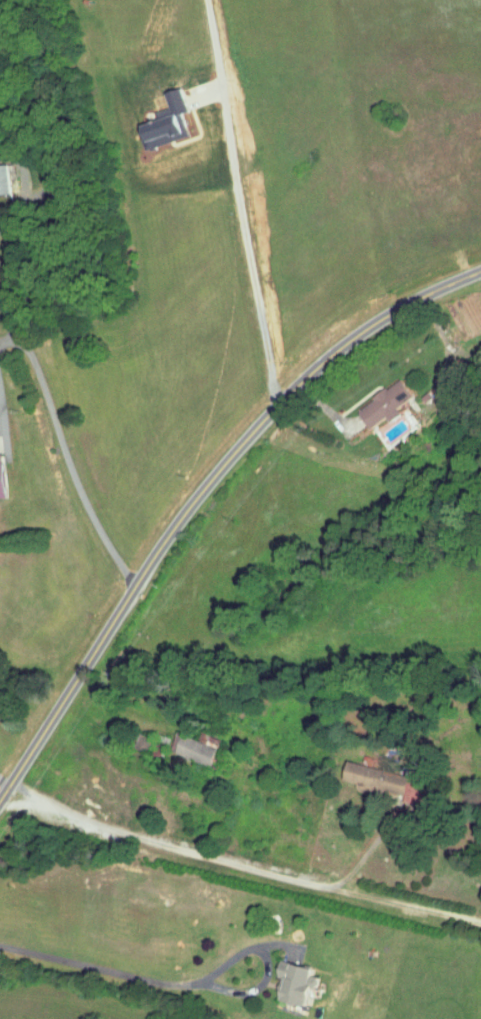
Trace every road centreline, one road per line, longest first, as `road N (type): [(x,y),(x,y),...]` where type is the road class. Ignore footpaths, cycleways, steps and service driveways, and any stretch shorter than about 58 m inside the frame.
road 1 (tertiary): [(0,804),(138,586),(265,422),(366,330),(480,272)]
road 2 (residential): [(138,586),(85,494),(35,354),(0,293)]

